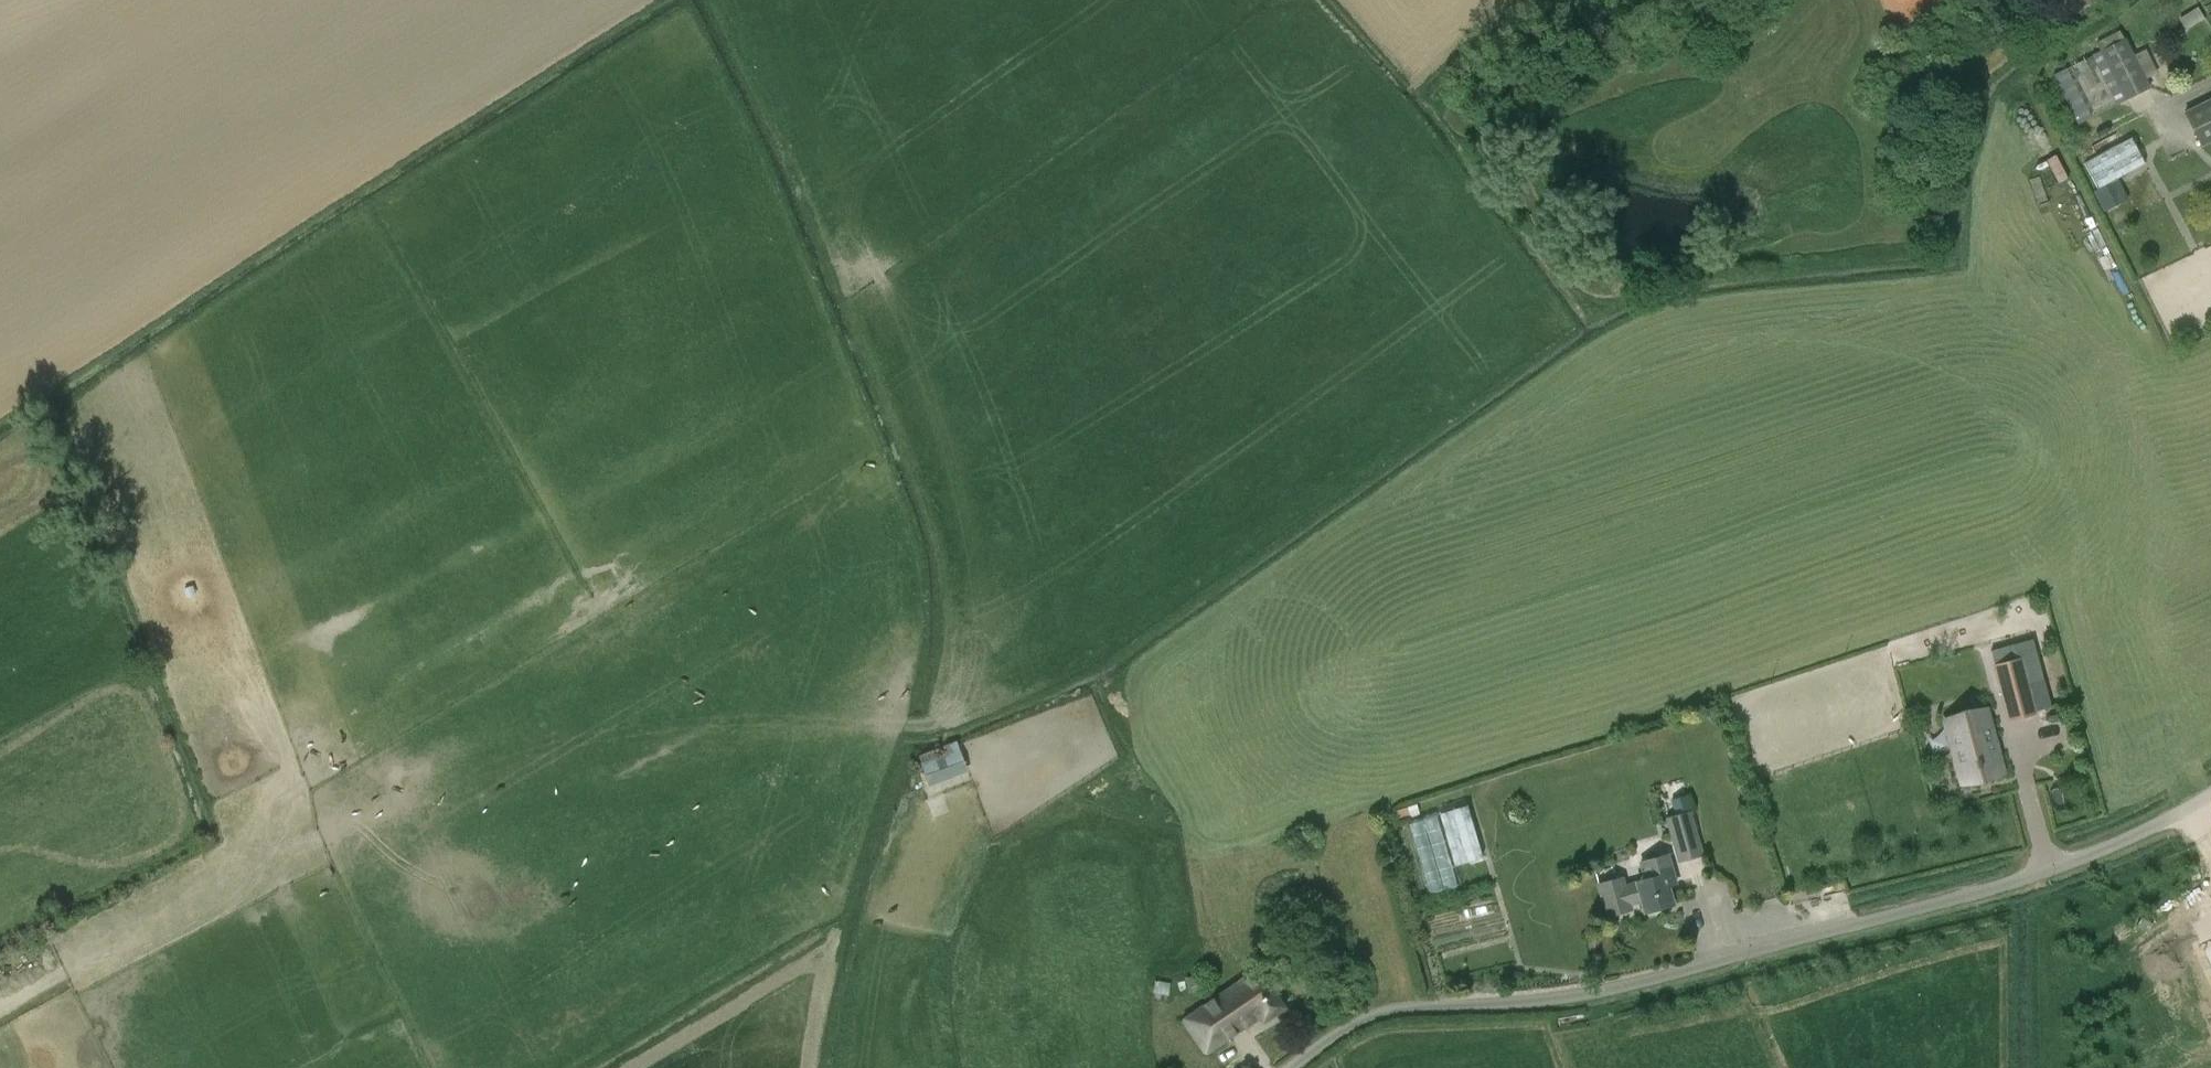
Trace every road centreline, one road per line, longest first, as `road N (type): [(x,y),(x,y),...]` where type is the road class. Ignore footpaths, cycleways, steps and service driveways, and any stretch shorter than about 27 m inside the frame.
road 1 (unclassified): [(1289,1067),(1368,1016),(1630,984),(1996,886),(2100,850),(2210,793)]

